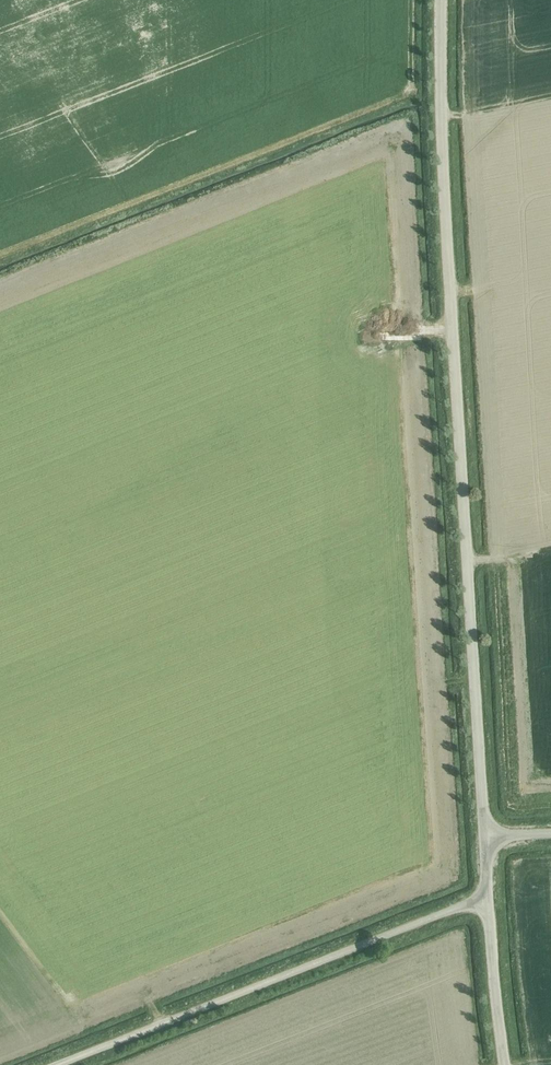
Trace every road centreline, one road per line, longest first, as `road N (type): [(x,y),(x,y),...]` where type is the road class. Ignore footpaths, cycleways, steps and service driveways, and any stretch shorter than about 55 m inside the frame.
road 1 (unclassified): [(485,835),(440,0)]
road 2 (track): [(0,286),(397,129),(407,140),(413,320),(423,330),(452,329)]
road 3 (unclassified): [(39,1064),(485,897)]
road 4 (unclassified): [(504,1064),(485,897)]

